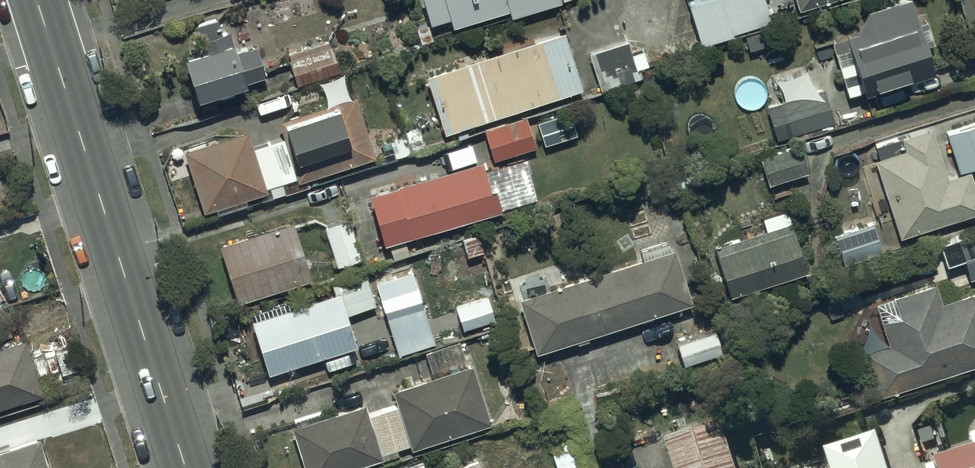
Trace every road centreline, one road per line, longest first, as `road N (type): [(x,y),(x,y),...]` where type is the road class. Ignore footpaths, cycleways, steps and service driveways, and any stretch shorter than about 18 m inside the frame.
road 1 (tertiary): [(39,0),(187,467)]

